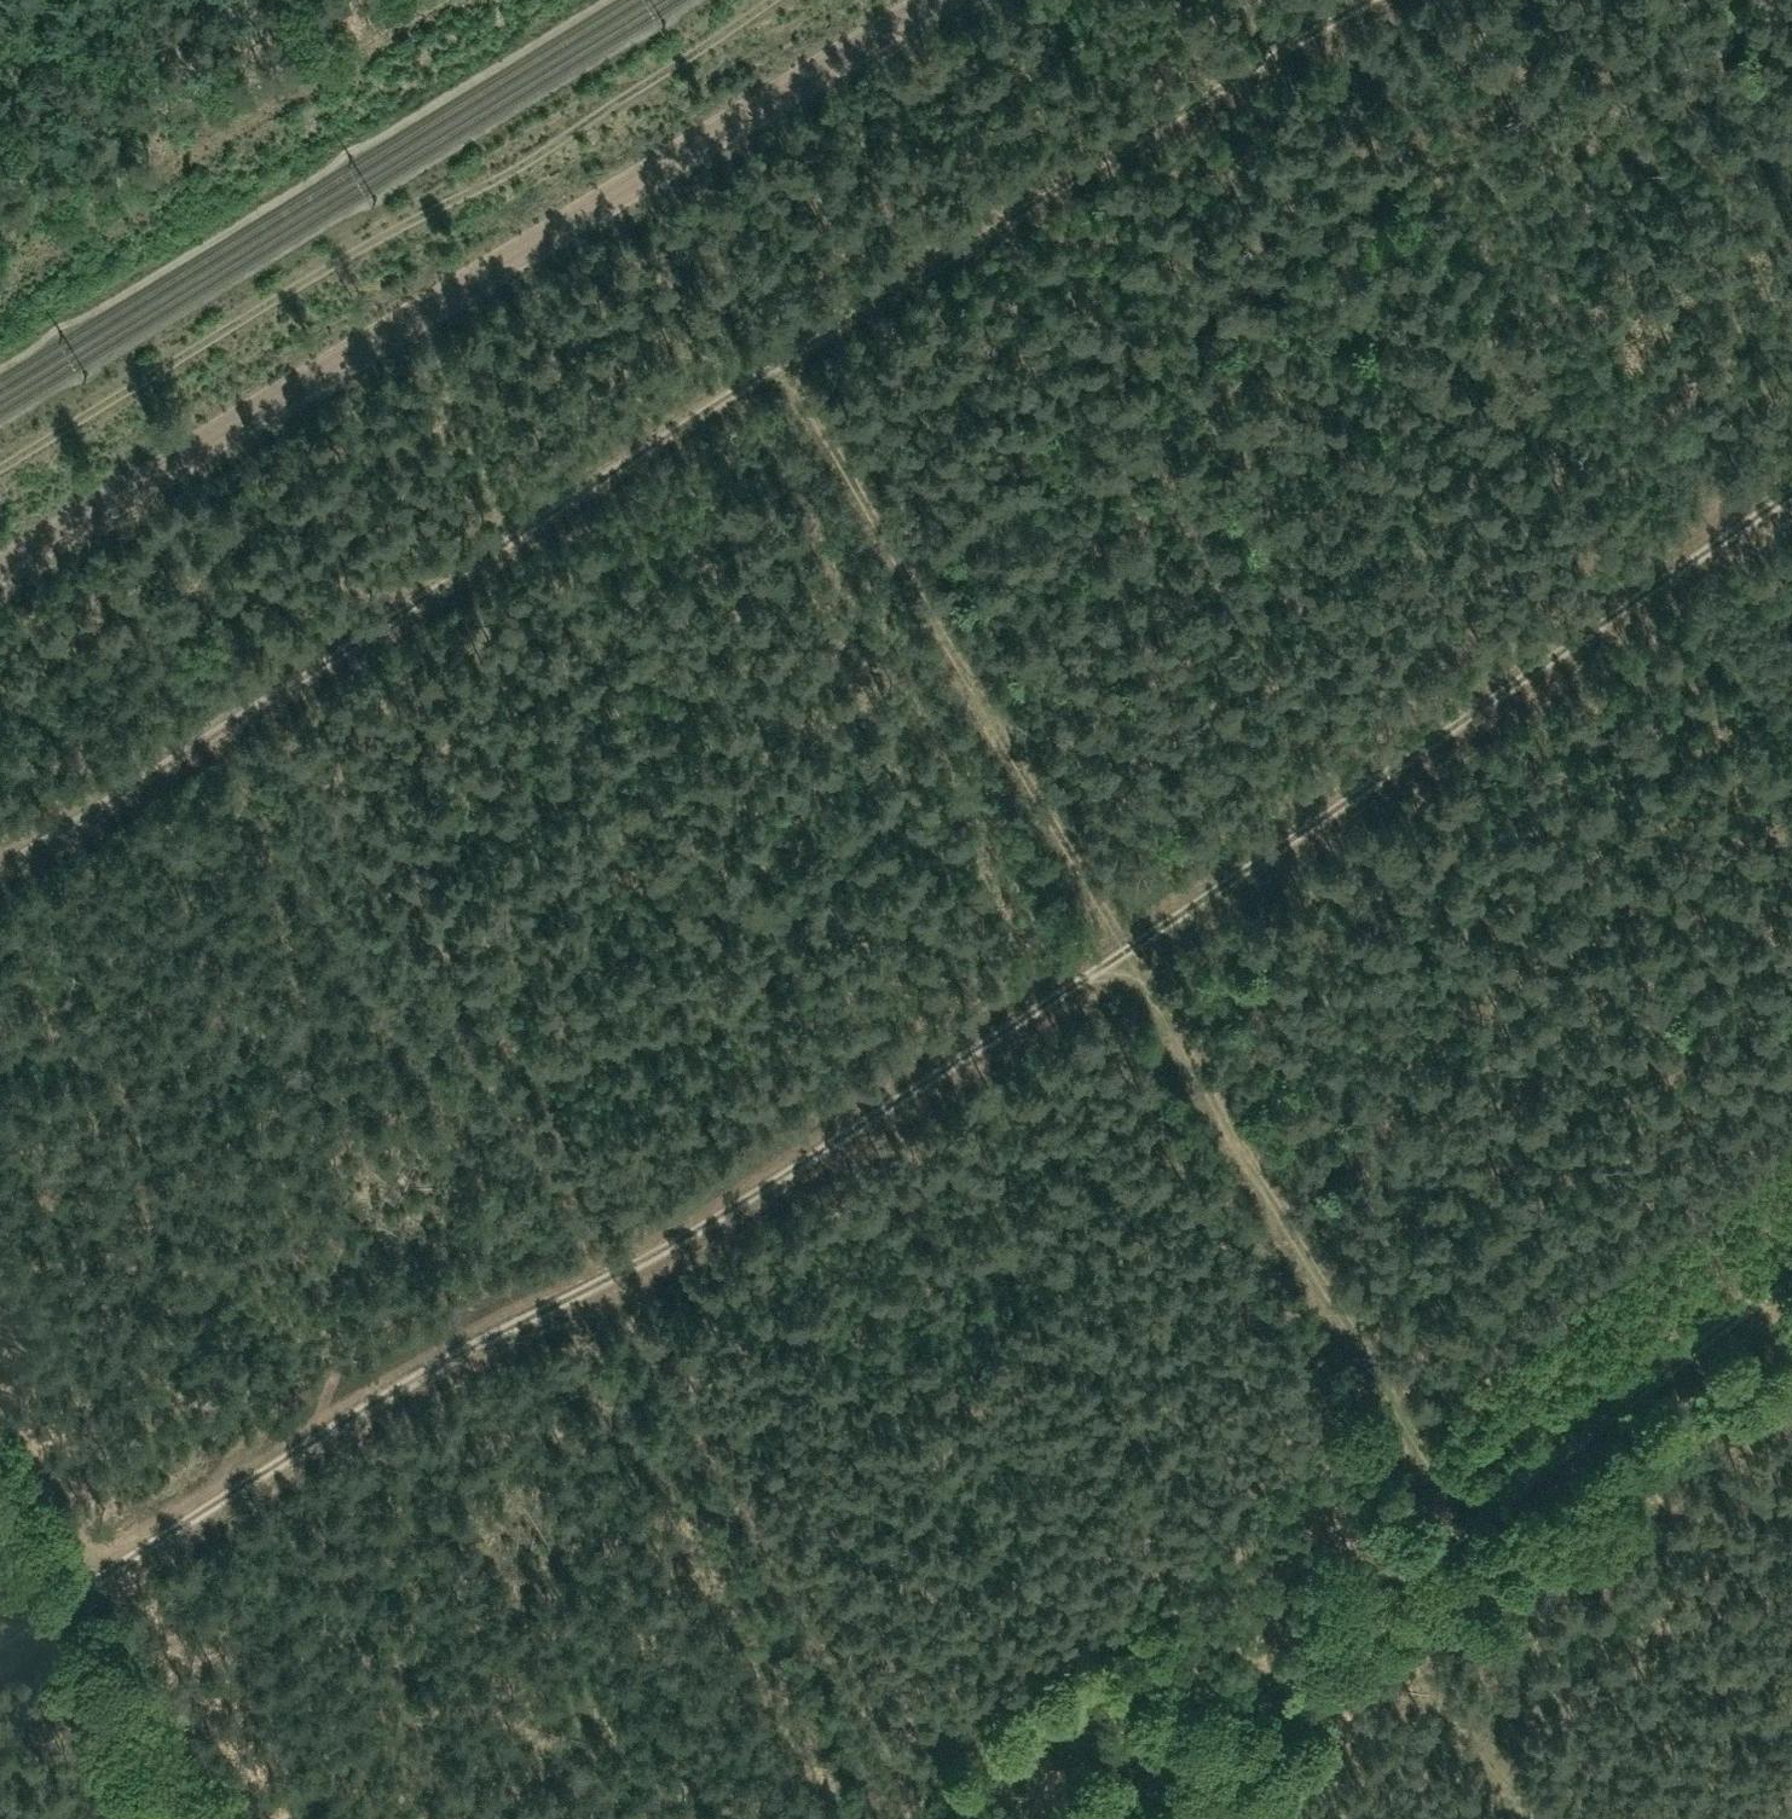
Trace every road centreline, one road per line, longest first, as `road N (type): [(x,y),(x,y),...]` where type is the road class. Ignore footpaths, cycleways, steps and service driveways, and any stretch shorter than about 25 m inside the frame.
road 1 (track): [(0,467),(352,251),(521,164),(768,0)]
road 2 (track): [(460,0),(67,234),(14,271),(0,296)]

